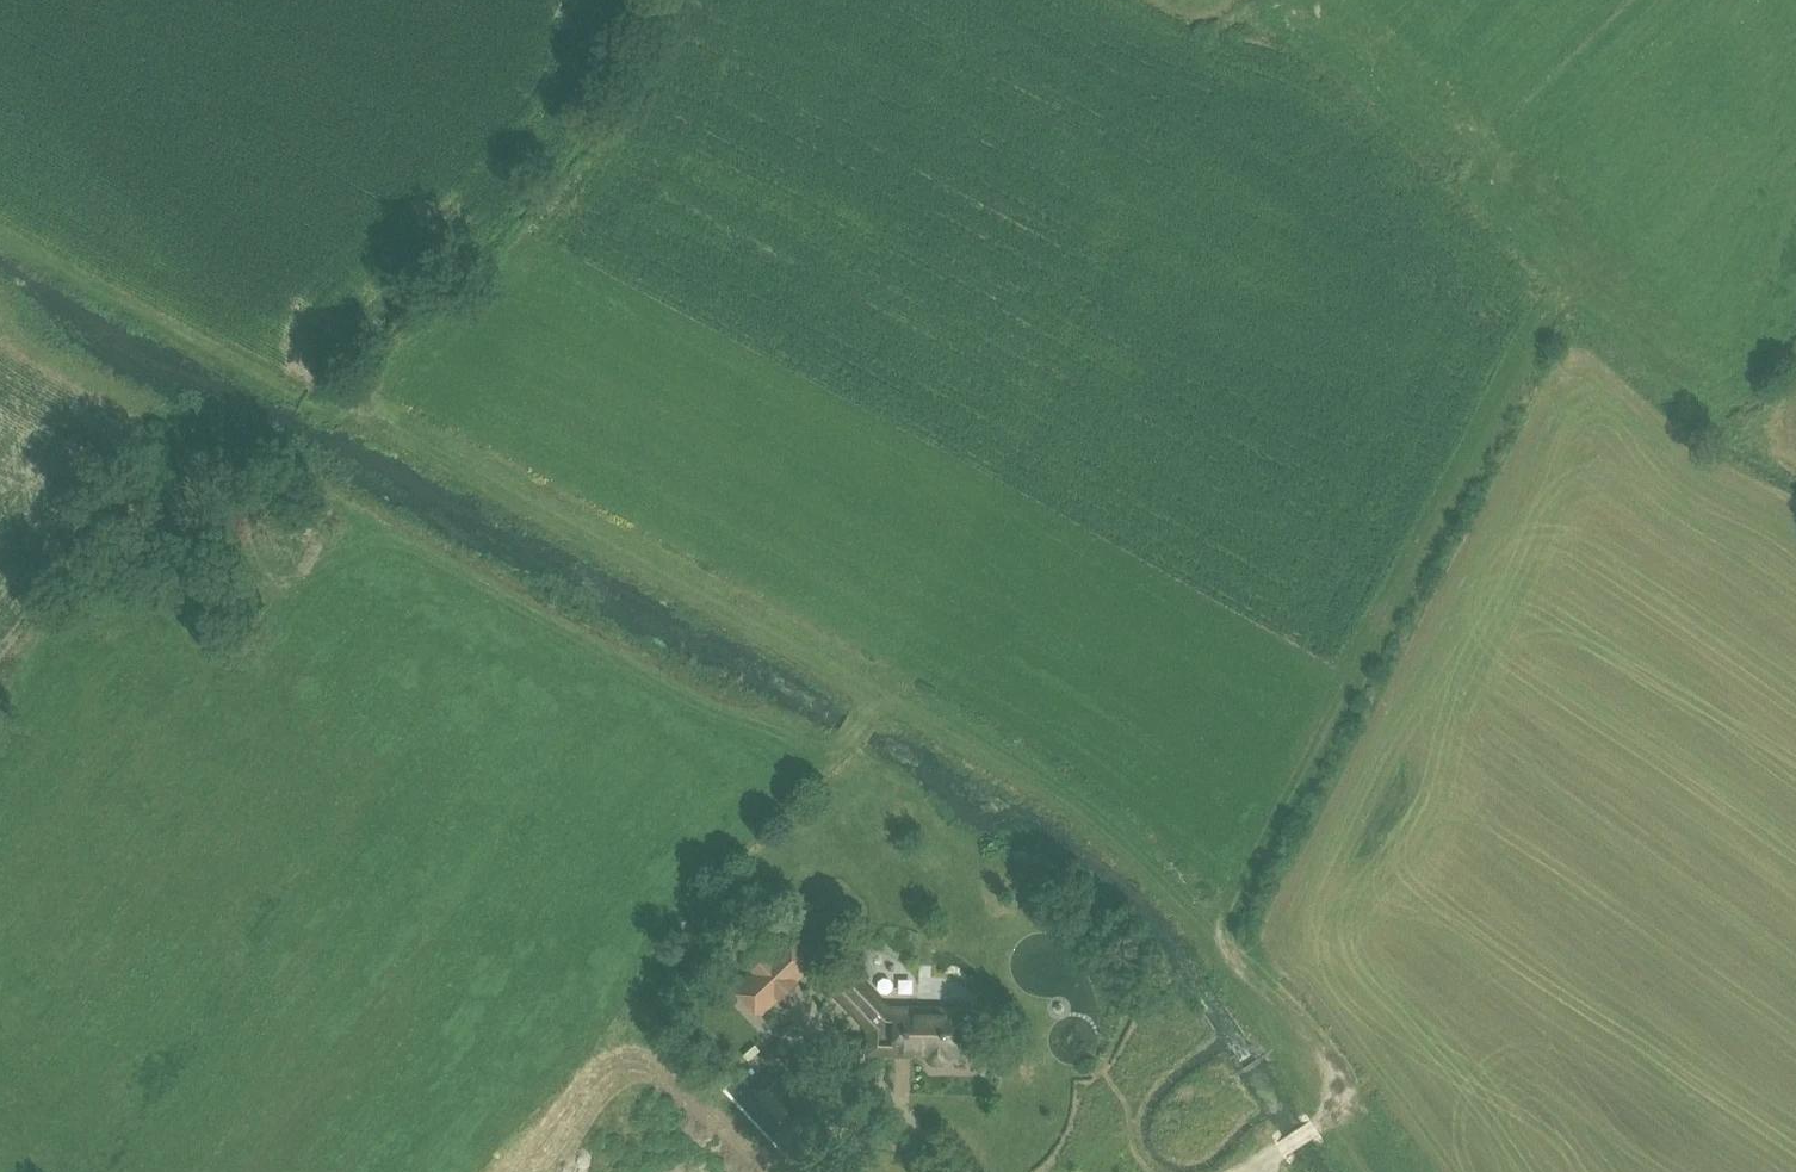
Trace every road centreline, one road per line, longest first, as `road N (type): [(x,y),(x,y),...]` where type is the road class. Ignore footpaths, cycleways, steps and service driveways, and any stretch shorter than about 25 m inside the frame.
road 1 (track): [(357,404),(935,712),(1115,834),(1216,932),(1330,1075),(1329,1114),(1255,1171)]

